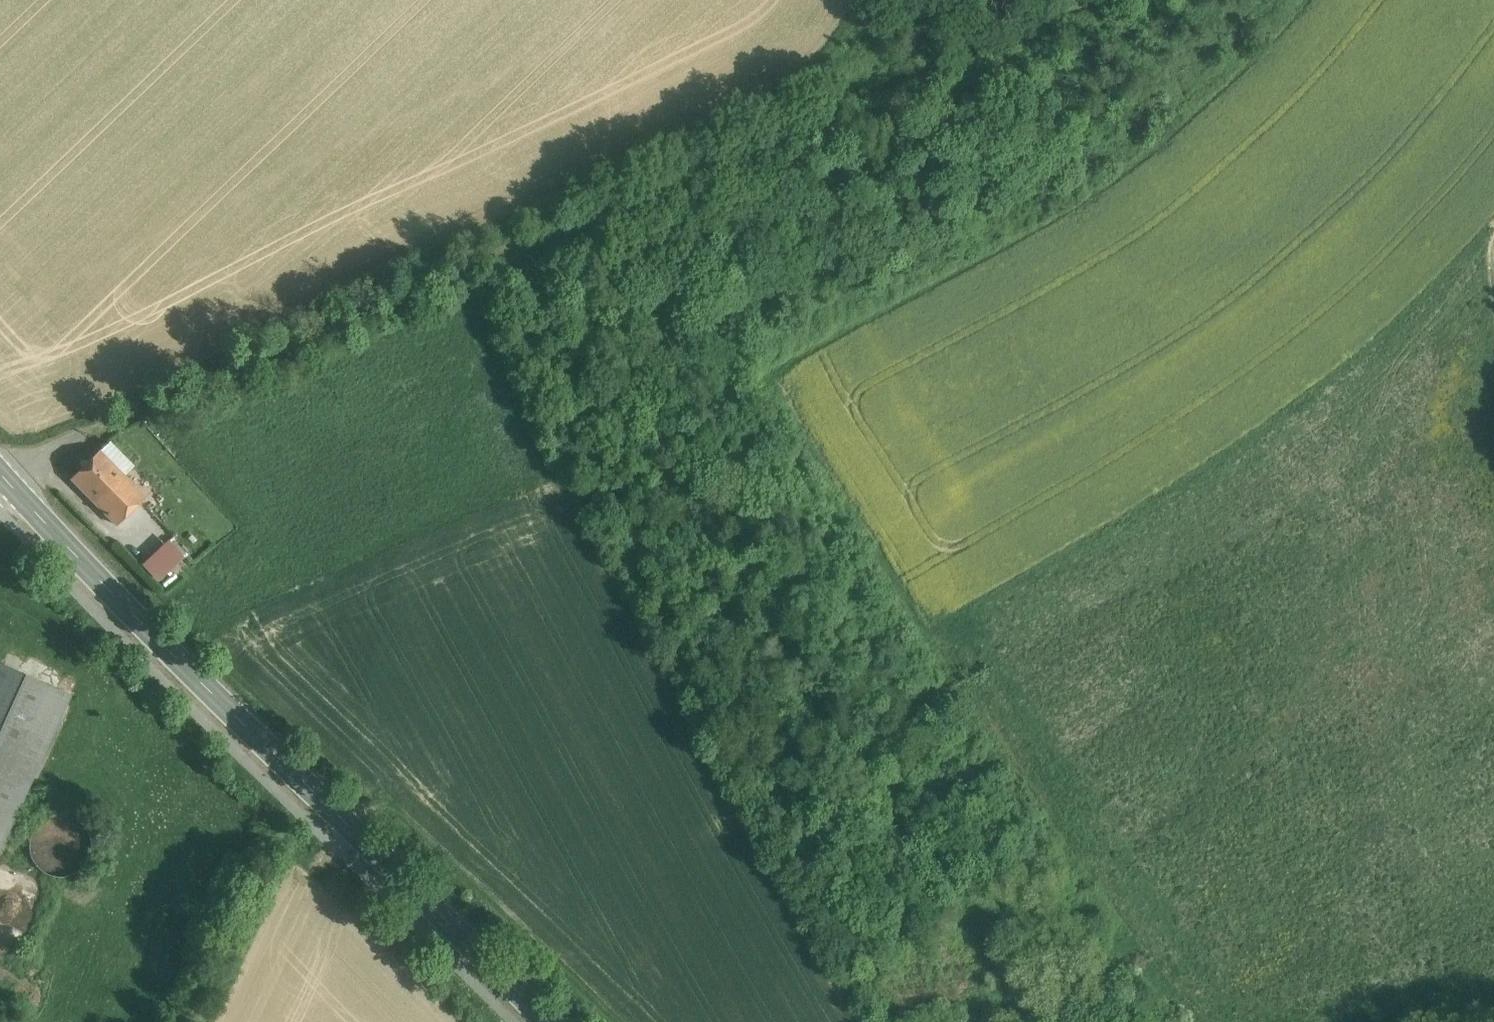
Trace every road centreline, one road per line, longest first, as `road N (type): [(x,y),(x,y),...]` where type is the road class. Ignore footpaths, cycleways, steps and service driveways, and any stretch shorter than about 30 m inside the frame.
road 1 (secondary): [(544,1021),(0,474)]

